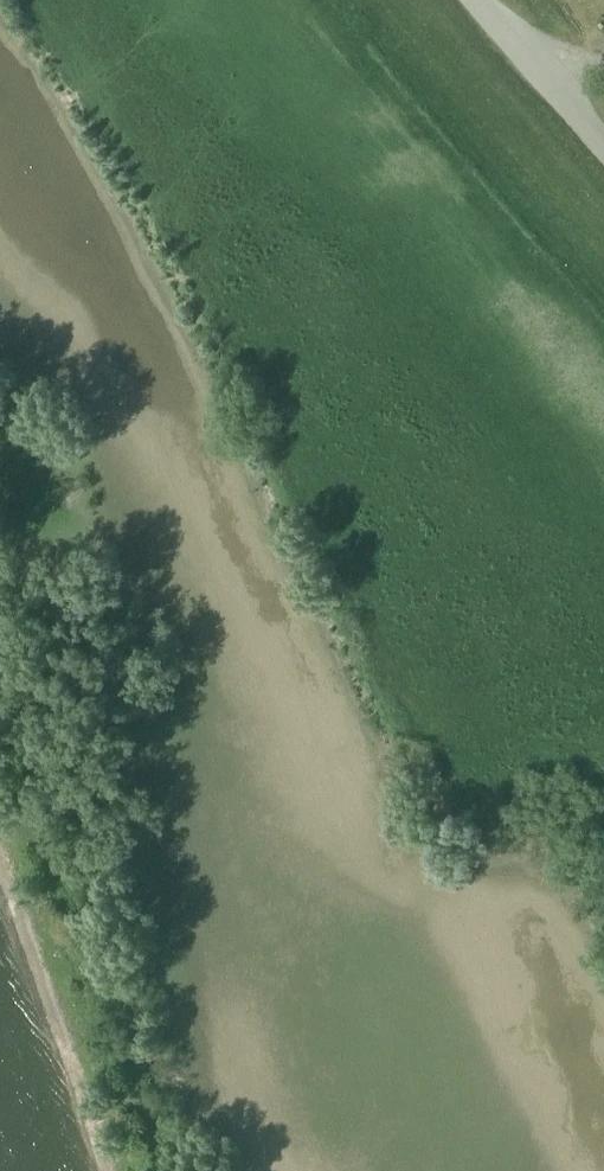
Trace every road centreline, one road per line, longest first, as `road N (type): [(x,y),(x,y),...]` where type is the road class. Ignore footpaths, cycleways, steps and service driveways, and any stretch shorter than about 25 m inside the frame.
road 1 (unclassified): [(603,149),(474,0)]

